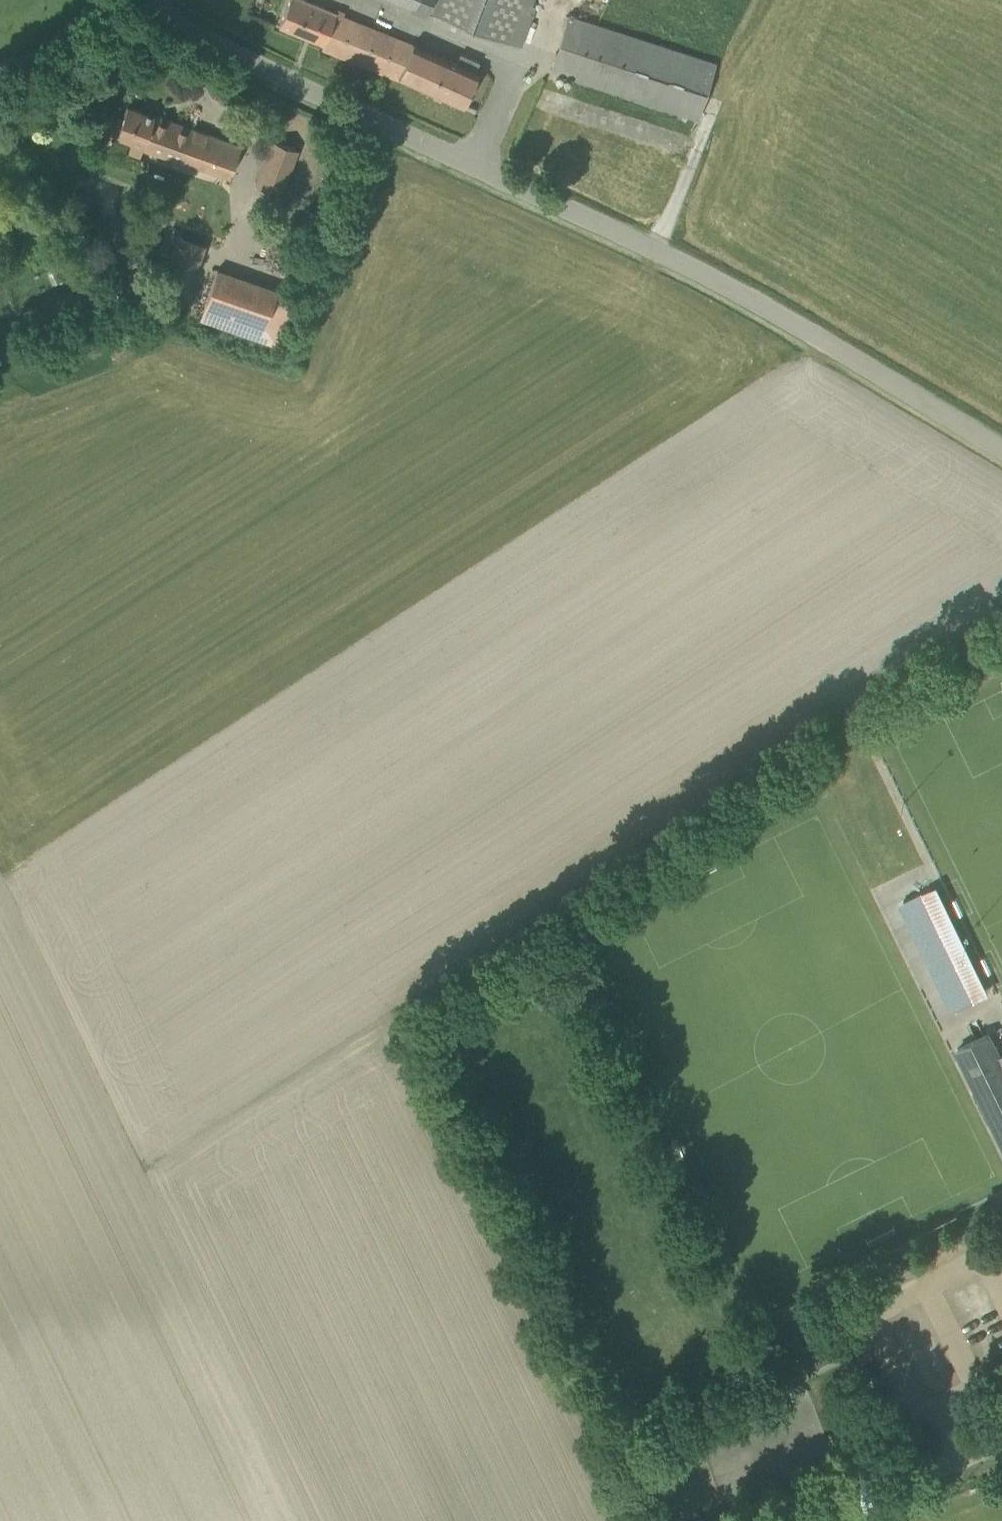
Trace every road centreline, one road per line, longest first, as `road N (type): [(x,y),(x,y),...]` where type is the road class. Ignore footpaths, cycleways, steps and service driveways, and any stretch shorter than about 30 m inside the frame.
road 1 (unclassified): [(1001,449),(634,240),(167,27),(142,0)]
road 2 (unclassified): [(862,1520),(1001,1467)]

